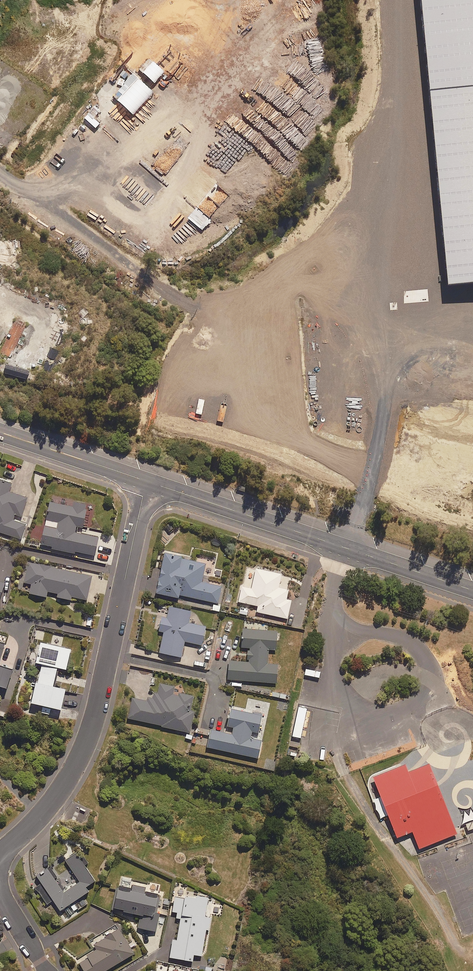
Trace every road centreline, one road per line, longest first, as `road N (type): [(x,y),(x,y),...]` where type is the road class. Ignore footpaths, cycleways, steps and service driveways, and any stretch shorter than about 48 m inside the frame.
road 1 (track): [(0,177),(189,305),(279,292),(326,262),(367,183),(362,150),(198,27),(181,0)]
road 2 (residential): [(0,853),(45,812),(90,735),(146,481)]
road 3 (secondary): [(146,481),(472,591)]
road 4 (secondary): [(0,432),(146,481)]

